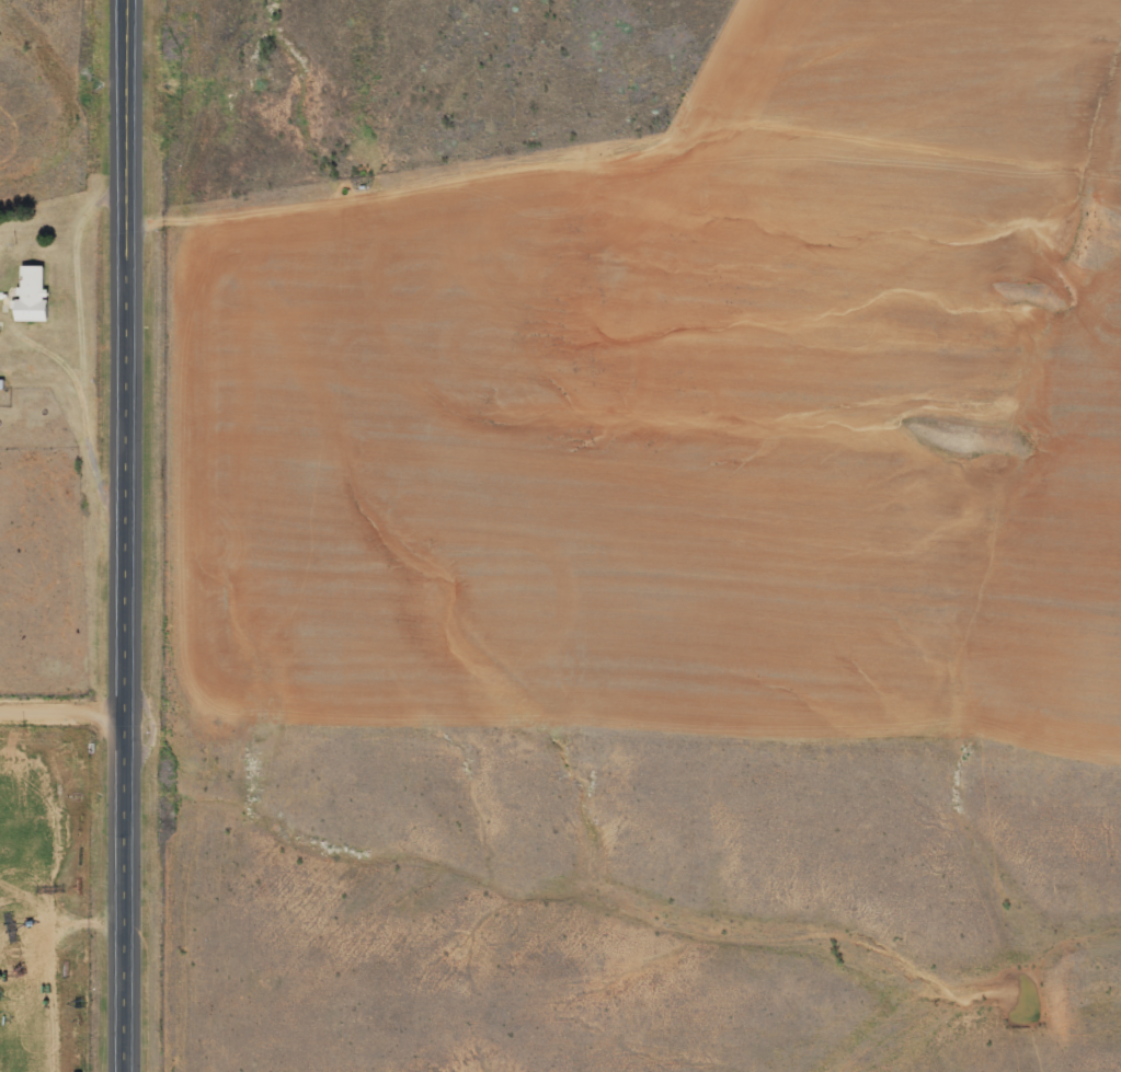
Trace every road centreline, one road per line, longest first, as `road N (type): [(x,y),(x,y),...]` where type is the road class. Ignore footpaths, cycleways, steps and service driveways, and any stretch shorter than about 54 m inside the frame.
road 1 (primary): [(128,1071),(131,0)]
road 2 (residential): [(127,712),(0,710)]

